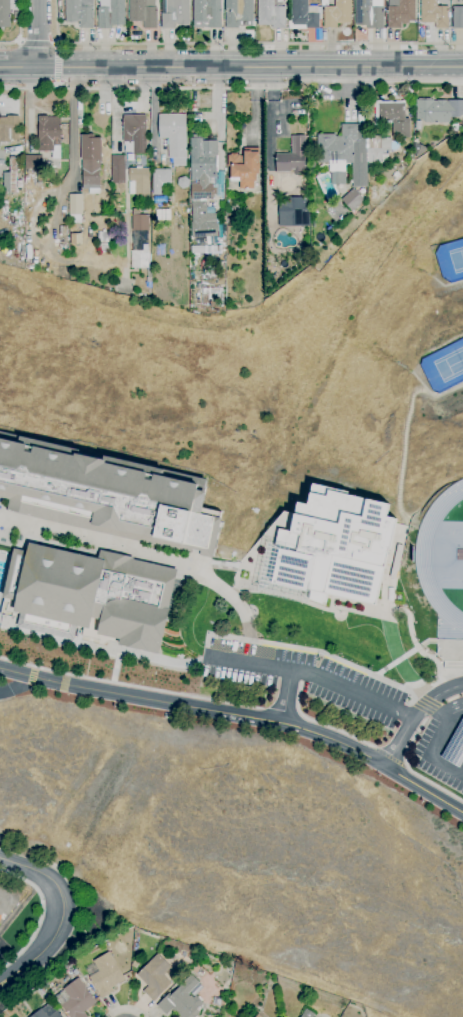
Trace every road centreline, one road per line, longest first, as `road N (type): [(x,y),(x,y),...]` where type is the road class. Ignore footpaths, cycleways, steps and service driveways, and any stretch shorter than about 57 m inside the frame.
road 1 (residential): [(0,669),(282,723),(337,742),(462,813)]
road 2 (secondary): [(462,67),(0,68)]
road 3 (residential): [(13,975),(46,948),(63,915),(55,884),(0,859)]

